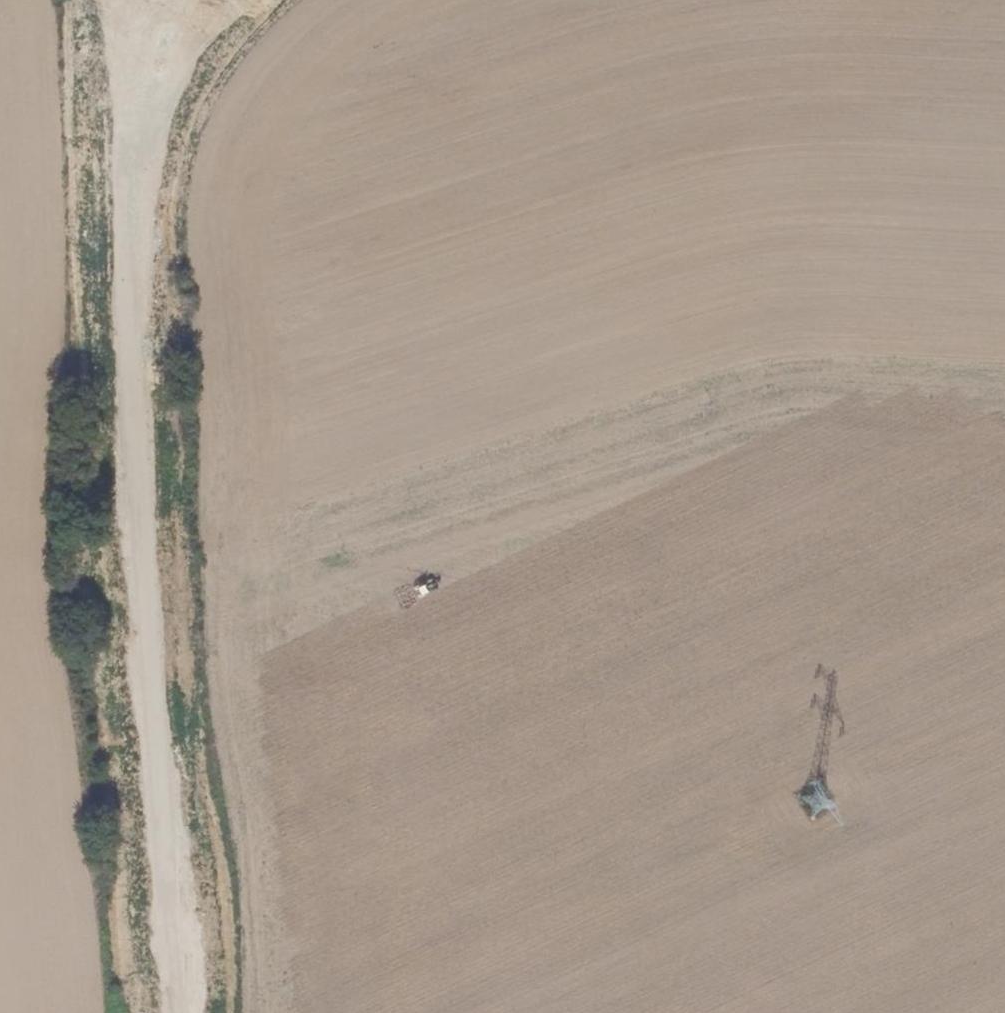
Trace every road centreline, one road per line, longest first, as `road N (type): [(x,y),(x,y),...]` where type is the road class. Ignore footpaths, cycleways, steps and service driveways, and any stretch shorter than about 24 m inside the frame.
road 1 (track): [(172,1012),(122,171)]
road 2 (track): [(122,171),(206,38),(247,0)]
road 3 (track): [(122,171),(103,0)]

